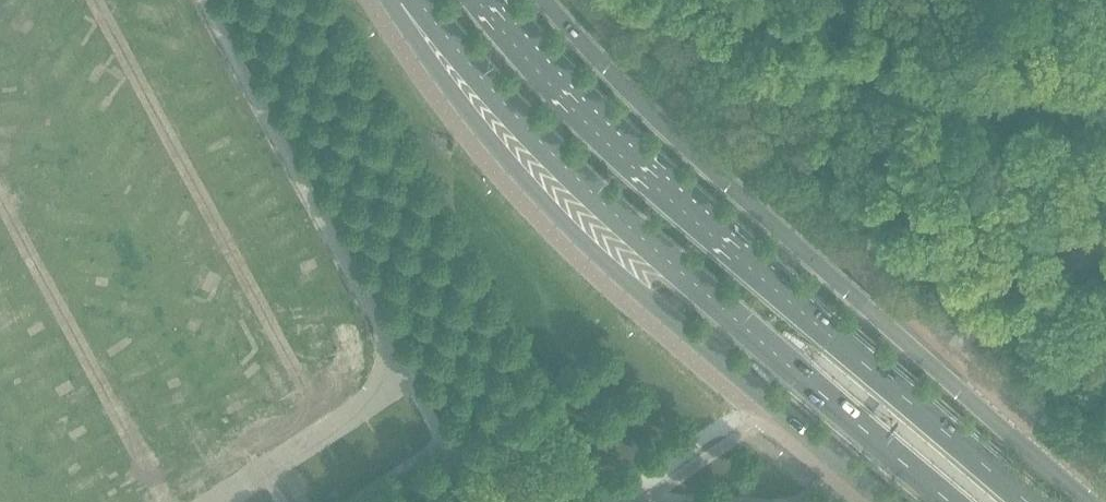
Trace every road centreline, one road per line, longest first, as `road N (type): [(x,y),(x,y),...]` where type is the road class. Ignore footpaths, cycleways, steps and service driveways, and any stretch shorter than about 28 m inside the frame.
road 1 (primary): [(1026,501),(609,145),(476,0)]
road 2 (tertiary): [(1087,501),(657,119),(544,0)]
road 3 (primary): [(418,0),(595,196),(949,501)]
road 4 (tertiary): [(416,0),(459,102),(541,198),(887,501)]

